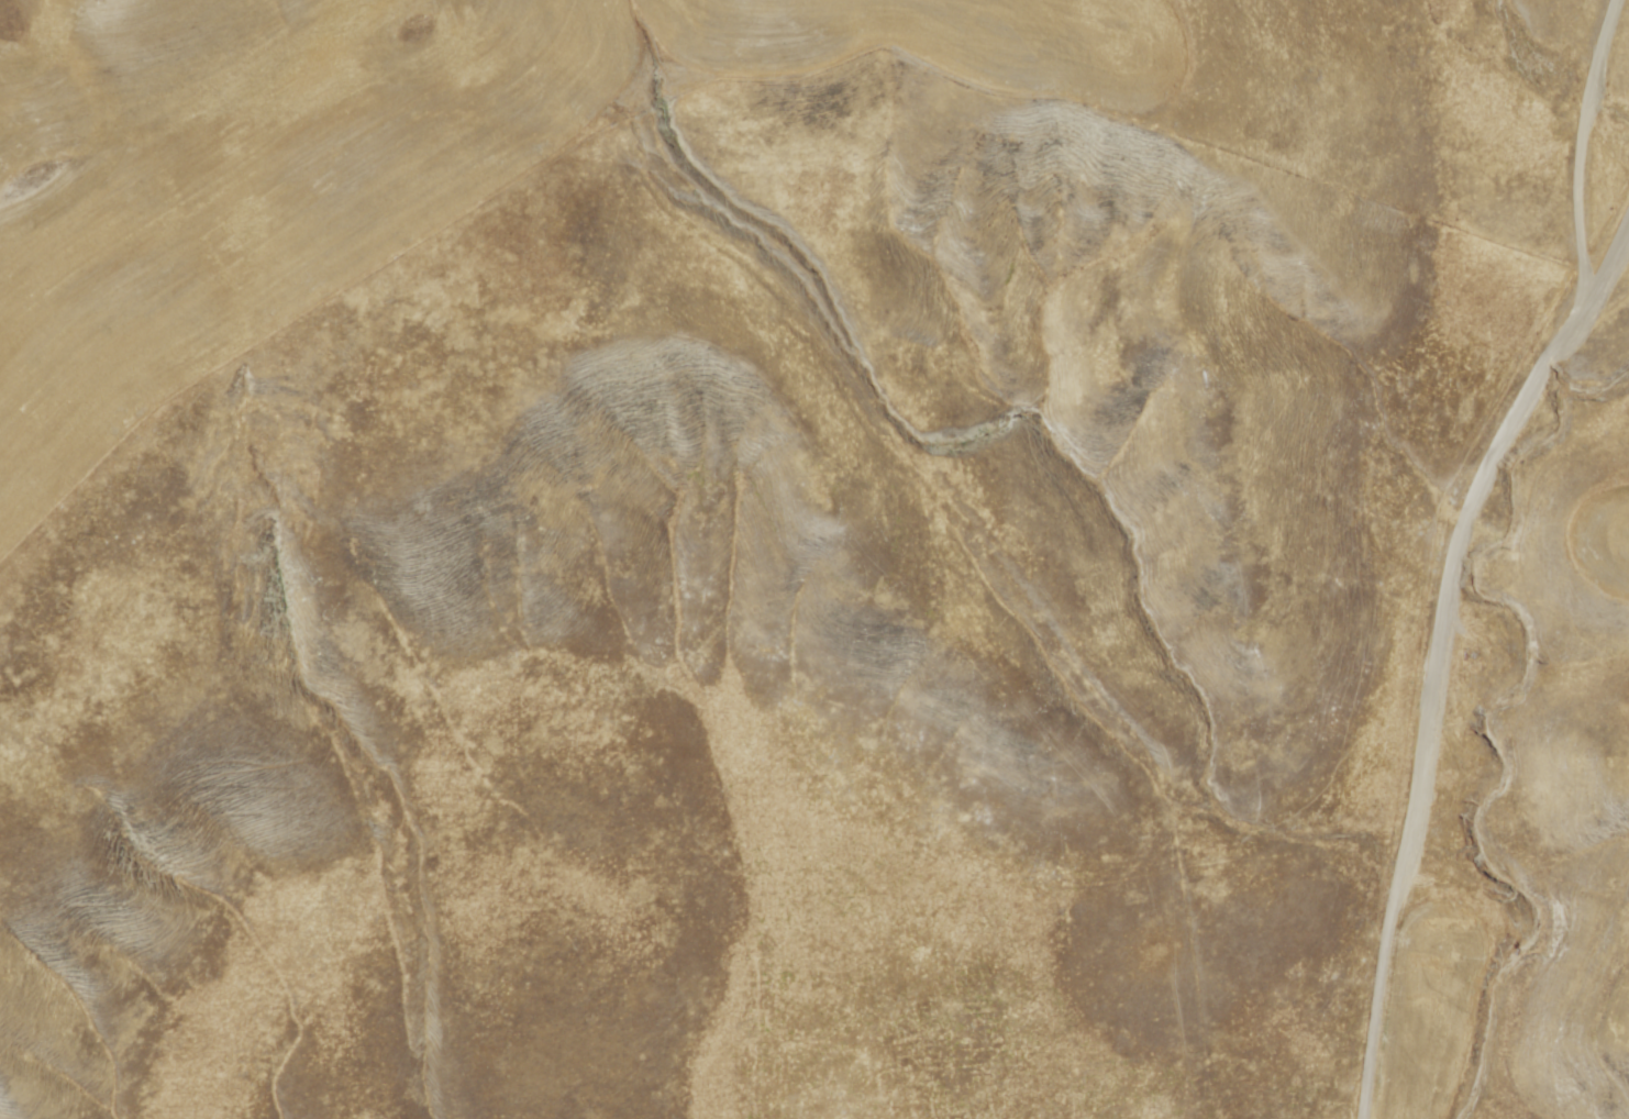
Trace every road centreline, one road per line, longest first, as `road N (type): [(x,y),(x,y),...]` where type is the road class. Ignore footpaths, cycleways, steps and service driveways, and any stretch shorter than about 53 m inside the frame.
road 1 (track): [(1367,1118),(1395,886),(1458,523),(1628,210)]
road 2 (track): [(1593,277),(1578,200),(1586,93),(1619,0)]

